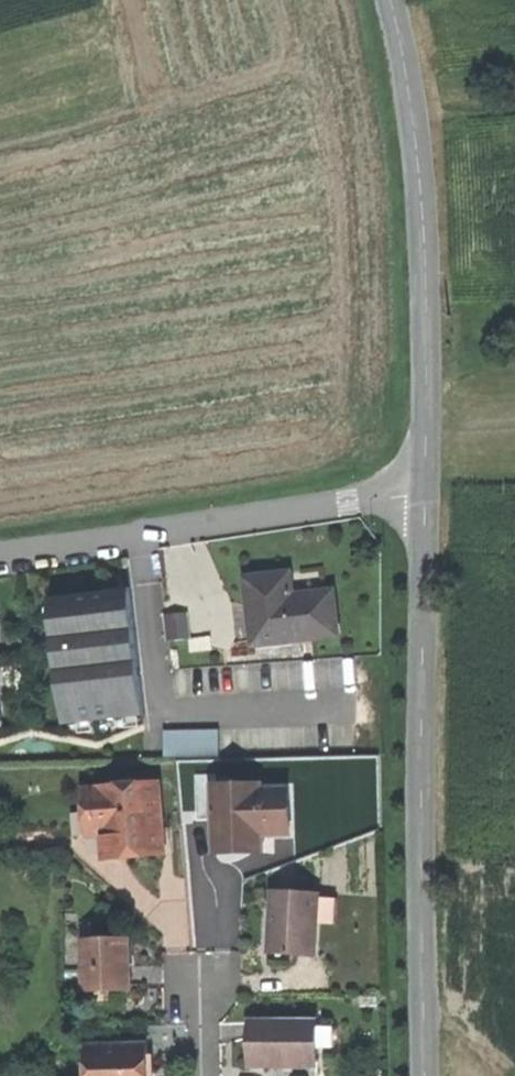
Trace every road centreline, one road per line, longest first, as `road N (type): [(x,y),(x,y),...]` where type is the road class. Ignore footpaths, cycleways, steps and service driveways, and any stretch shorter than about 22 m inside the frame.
road 1 (secondary): [(424,493),(426,1075)]
road 2 (secondary): [(390,0),(424,227),(424,493)]
road 3 (unclassified): [(0,556),(424,493)]

